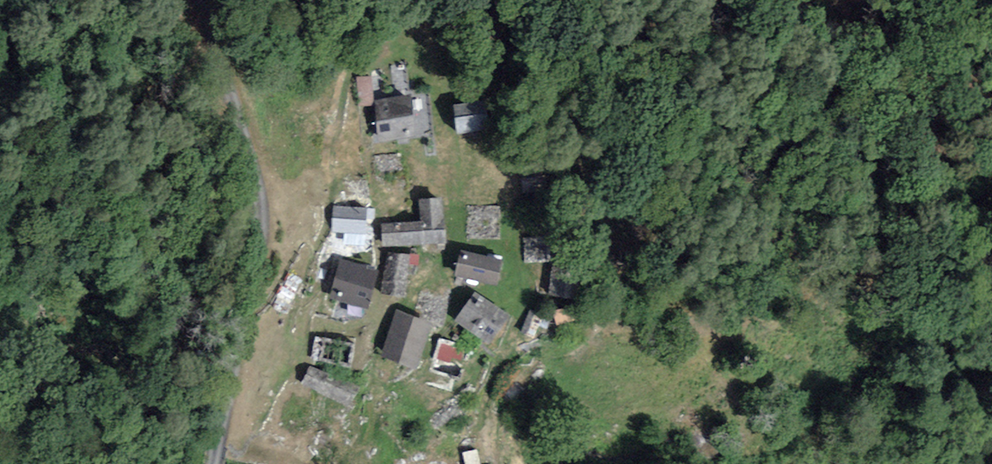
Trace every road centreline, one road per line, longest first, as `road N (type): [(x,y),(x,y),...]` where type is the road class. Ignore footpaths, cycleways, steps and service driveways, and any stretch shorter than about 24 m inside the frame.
road 1 (unclassified): [(216,463),(260,241),(259,188),(203,0)]

